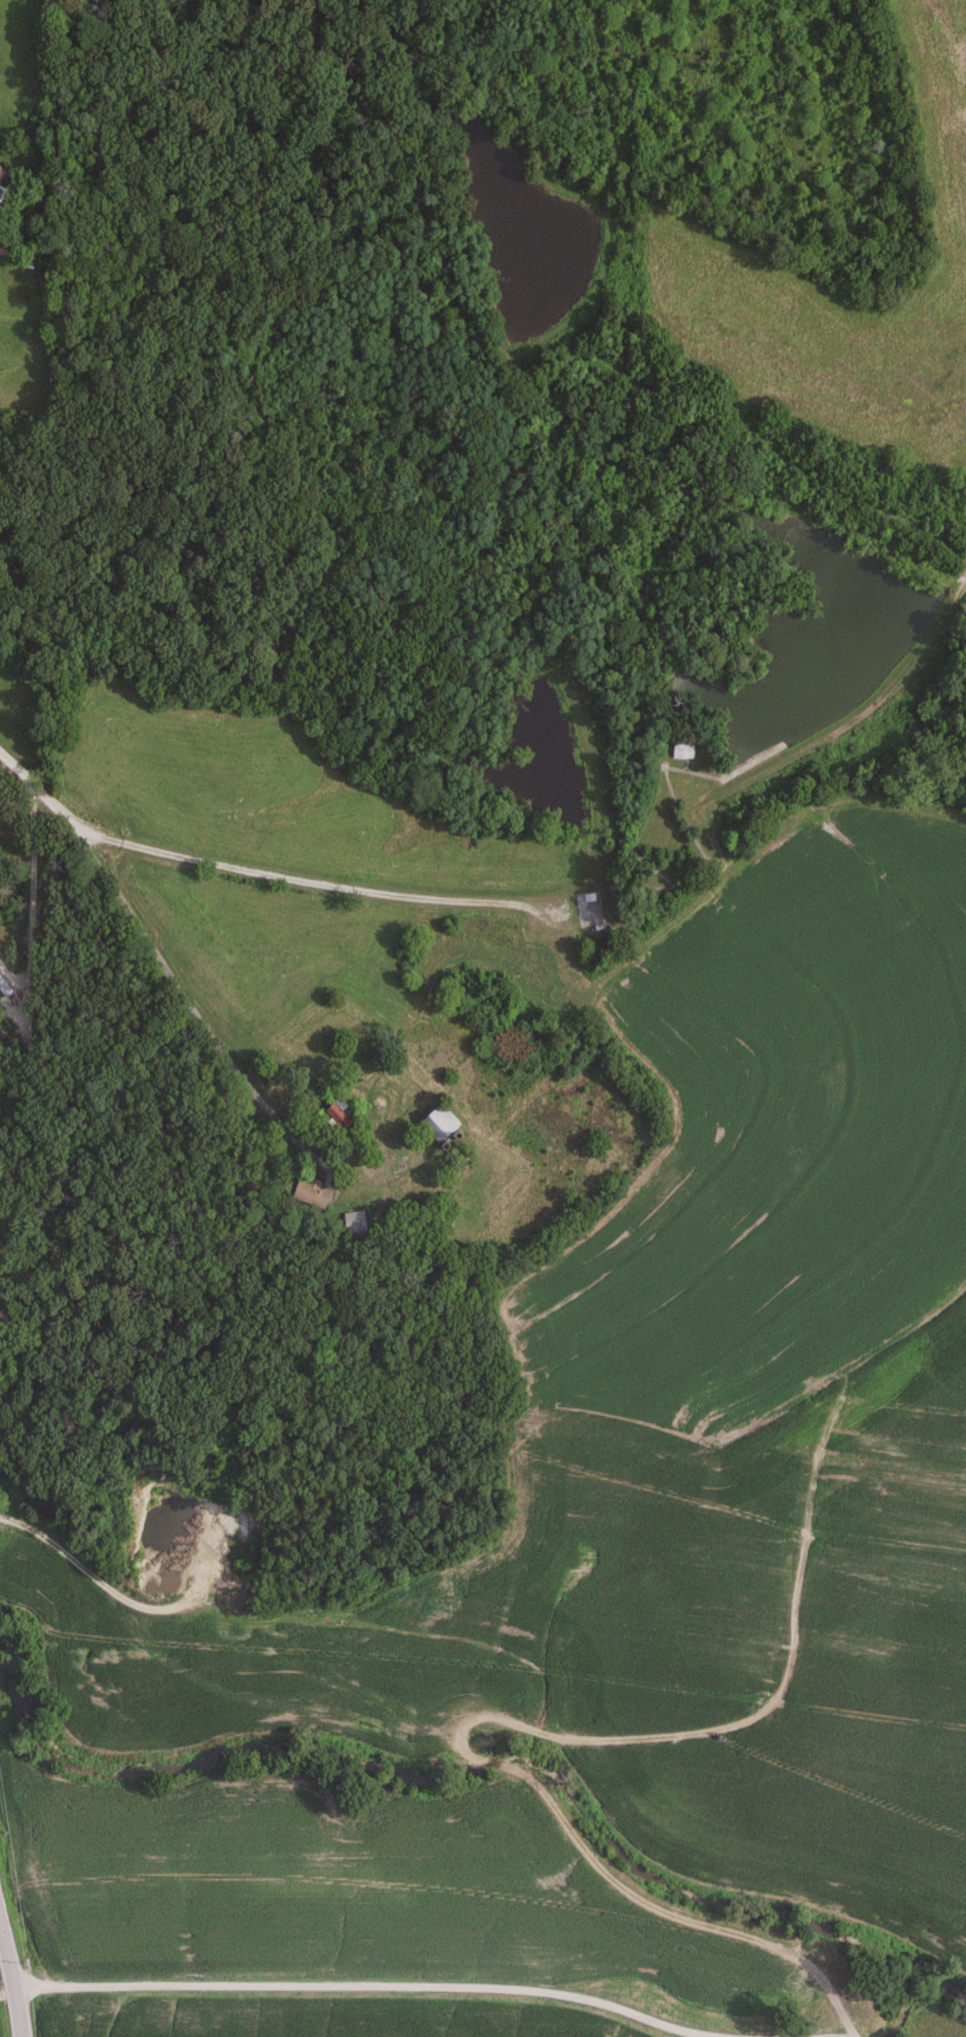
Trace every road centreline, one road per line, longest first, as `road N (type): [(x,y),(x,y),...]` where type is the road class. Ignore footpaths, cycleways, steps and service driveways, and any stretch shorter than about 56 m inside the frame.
road 1 (residential): [(0,755),(64,818),(212,1011),(310,1112),(413,1181),(685,1240),(965,1319)]

